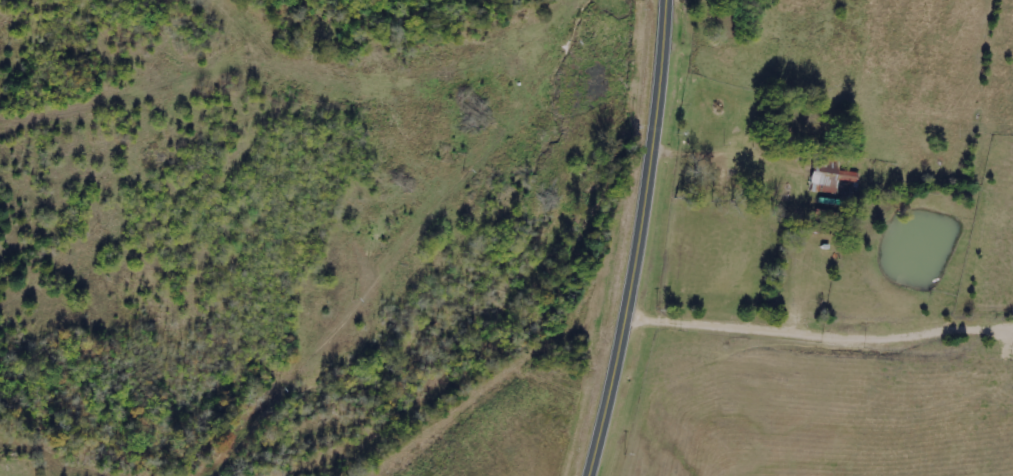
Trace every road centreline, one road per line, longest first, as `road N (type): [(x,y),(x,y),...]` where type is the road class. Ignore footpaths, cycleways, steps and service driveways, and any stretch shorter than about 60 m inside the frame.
road 1 (secondary): [(592,475),(644,232),(671,0)]

